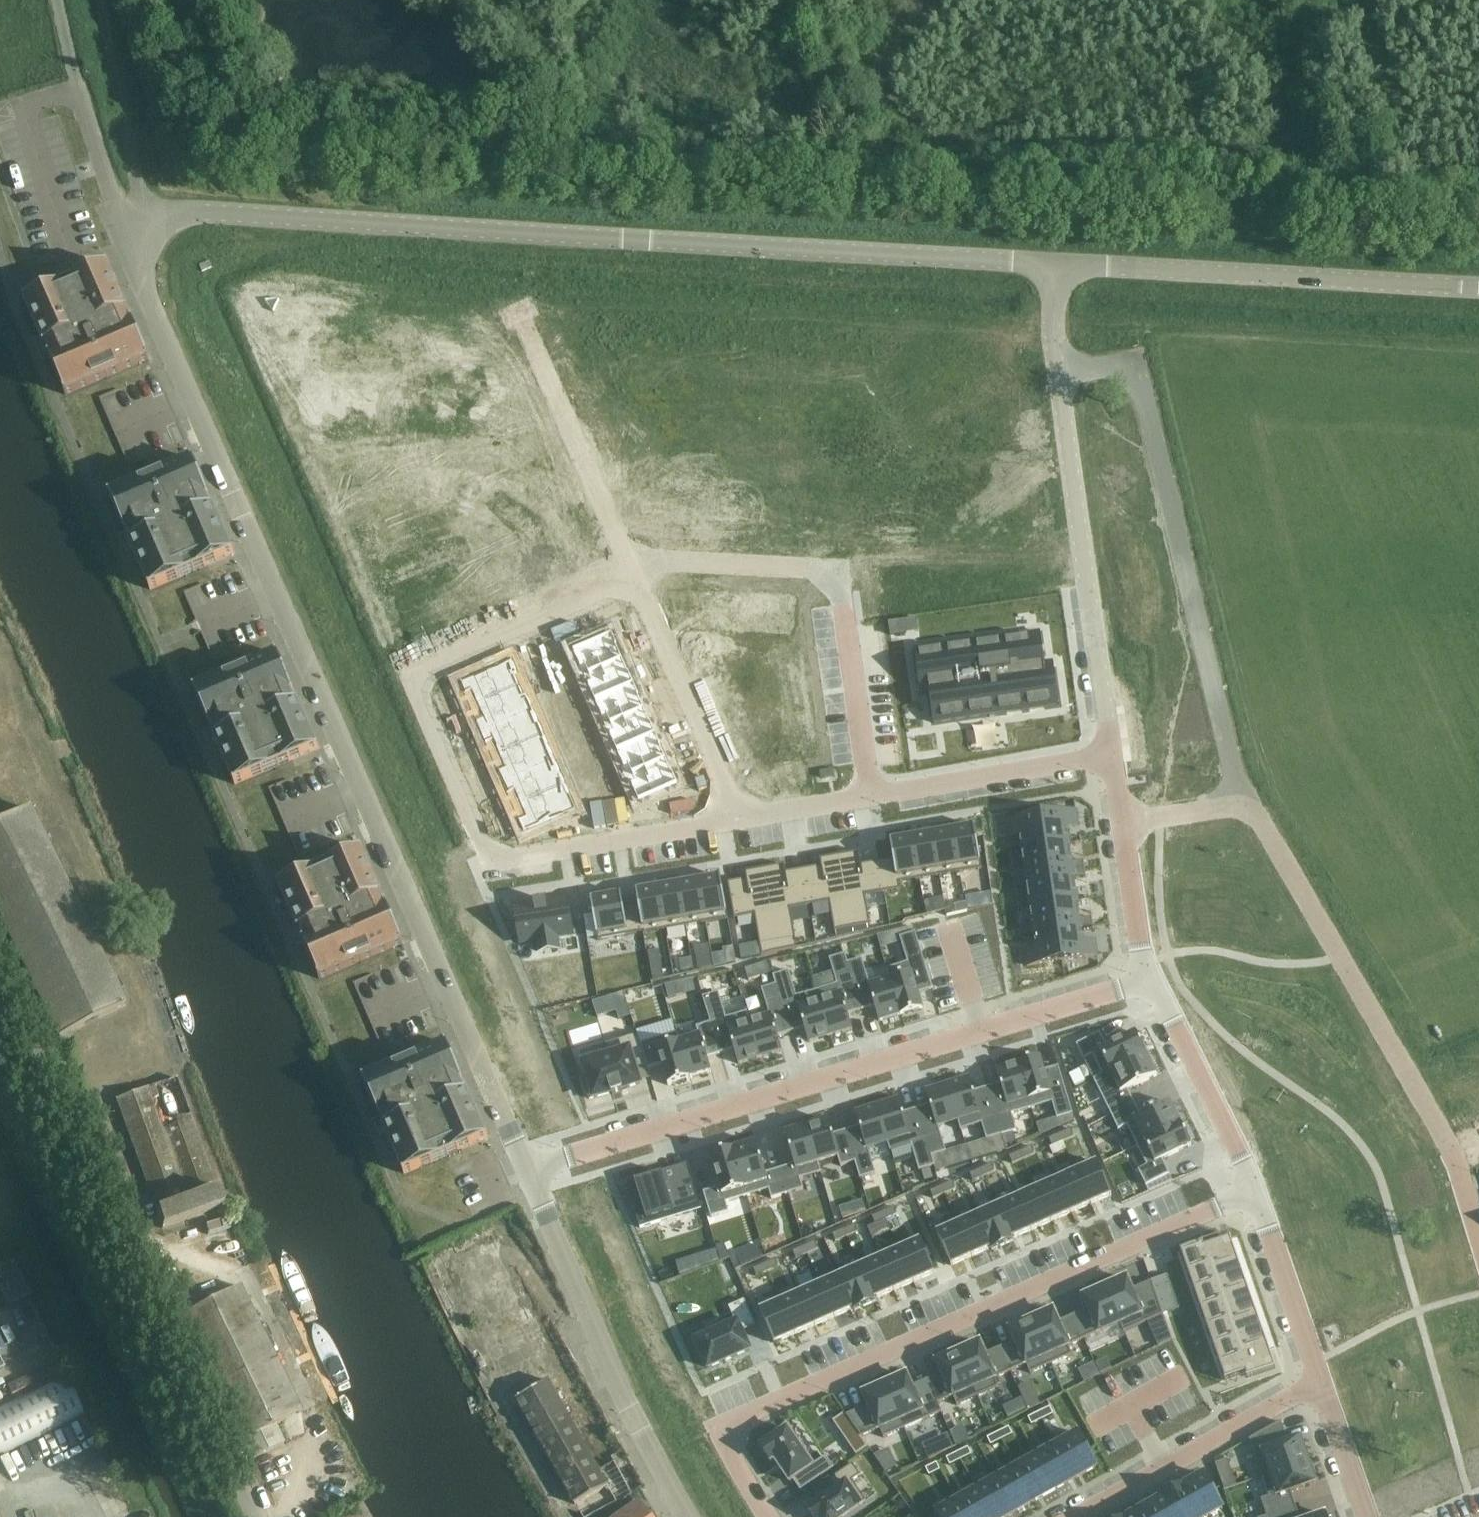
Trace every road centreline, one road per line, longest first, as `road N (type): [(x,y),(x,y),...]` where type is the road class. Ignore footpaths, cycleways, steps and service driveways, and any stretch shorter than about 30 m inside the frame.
road 1 (residential): [(526,1167),(140,283),(132,247),(137,225),(155,208)]
road 2 (unclassified): [(155,208),(1045,258),(1070,268)]
road 3 (residential): [(777,1516),(719,1428),(1251,1191)]
road 4 (residential): [(1146,975),(526,1167)]
road 5 (residential): [(1126,824),(1254,809),(1445,1127),(1478,1224)]
road 6 (unclassified): [(255,1516),(0,978)]
road 7 (residential): [(1116,755),(1056,347),(1070,268)]
road 8 (residential): [(632,582),(410,678),(490,863)]
road 9 (residential): [(625,565),(836,573),(870,798)]
road 10 (unclassified): [(1070,268),(1478,288)]
road 11 (residential): [(681,1516),(526,1167)]
road 12 (residential): [(1319,1377),(1069,1516)]
road 13 (residential): [(625,565),(520,318)]
road 14 (residential): [(734,821),(632,582)]
road 15 (unclassified): [(155,208),(119,209),(78,93),(59,0)]
road 16 (residential): [(1116,755),(870,798)]
road 17 (residential): [(734,821),(490,863)]
road 18 (residential): [(1251,1191),(1146,975)]
road 19 (track): [(155,208),(133,170),(100,0)]
road 20 (residential): [(1319,1377),(1251,1191)]
road 21 (residential): [(1146,975),(1126,824)]
road 22 (residential): [(1370,1516),(1319,1377)]
road 23 (residential): [(870,798),(734,821)]

